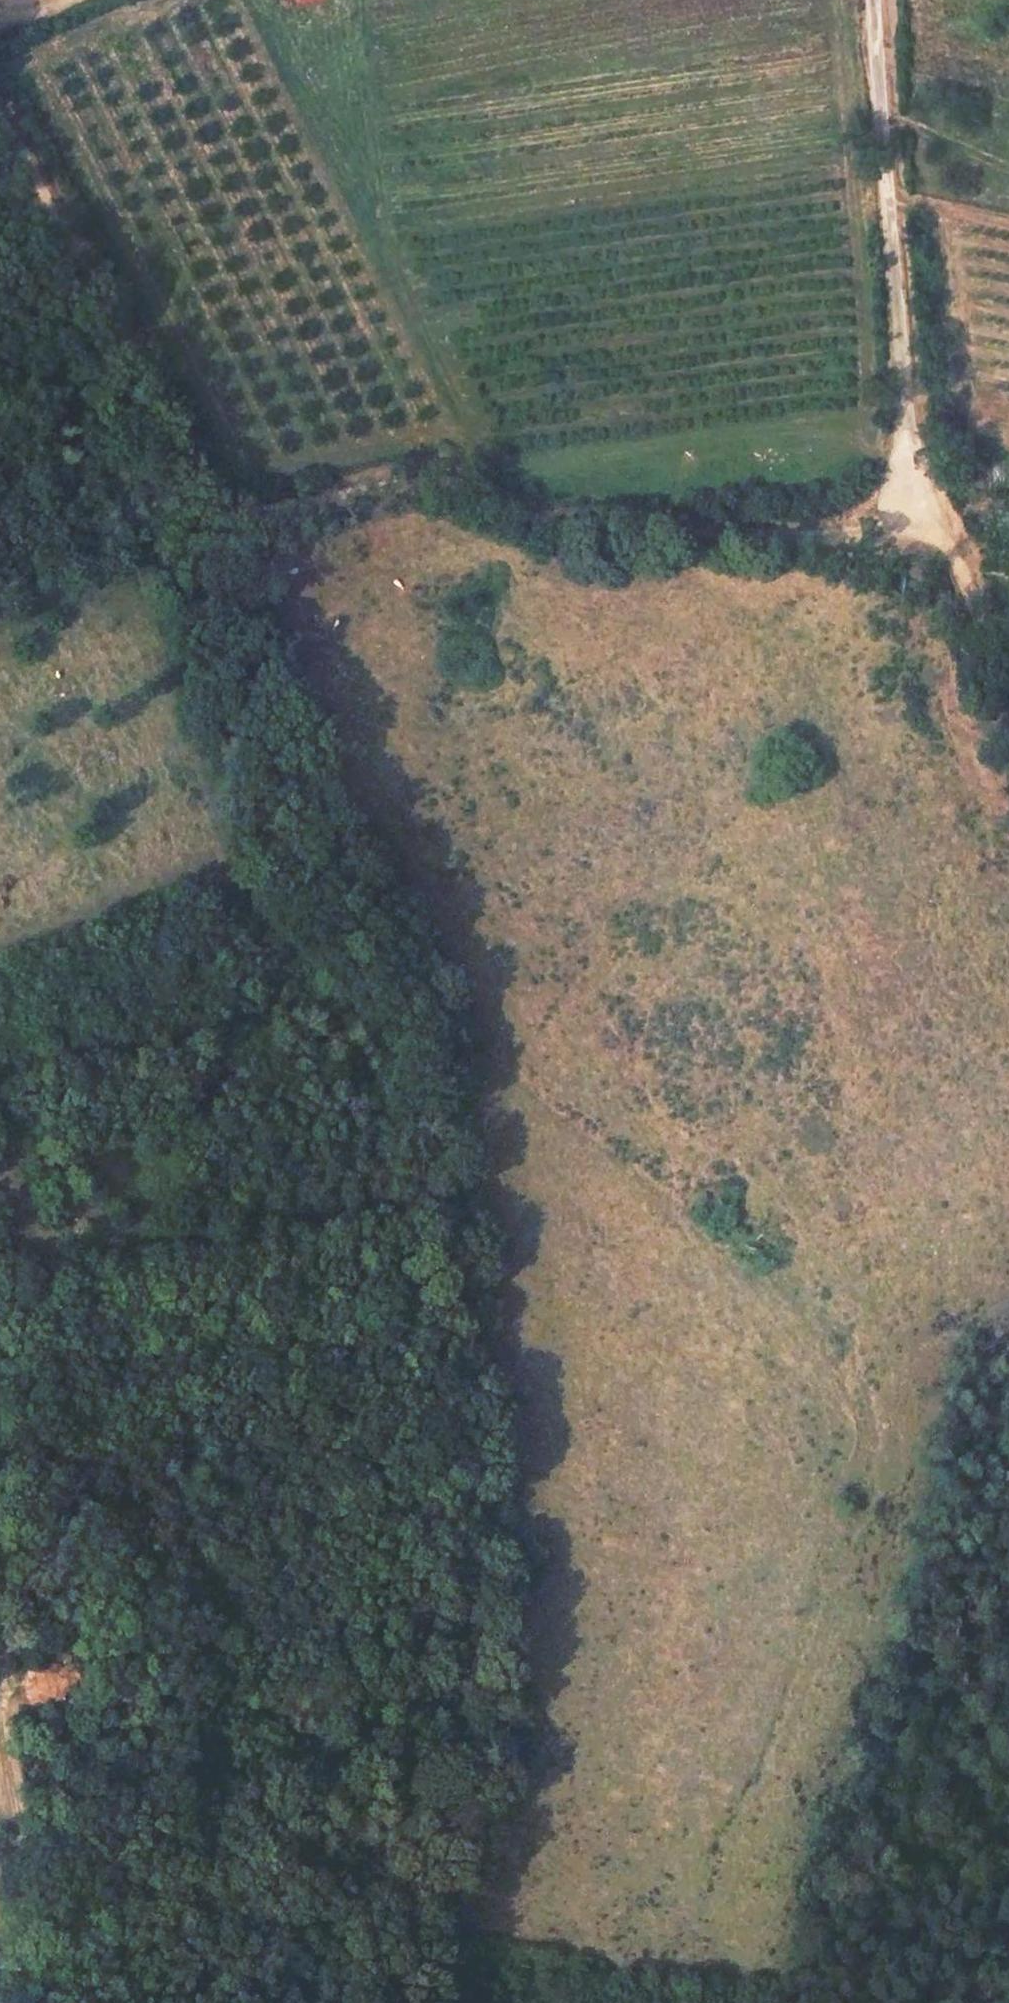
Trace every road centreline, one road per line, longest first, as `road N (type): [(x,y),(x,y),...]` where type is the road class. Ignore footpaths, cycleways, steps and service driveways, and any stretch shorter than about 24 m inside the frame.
road 1 (track): [(256,499),(426,474),(562,506),(681,520),(910,514),(1008,683)]
road 2 (residential): [(874,0),(910,514)]
road 3 (track): [(0,116),(199,445),(256,499)]
road 4 (track): [(0,1580),(5,1729),(21,1839),(0,1934)]

